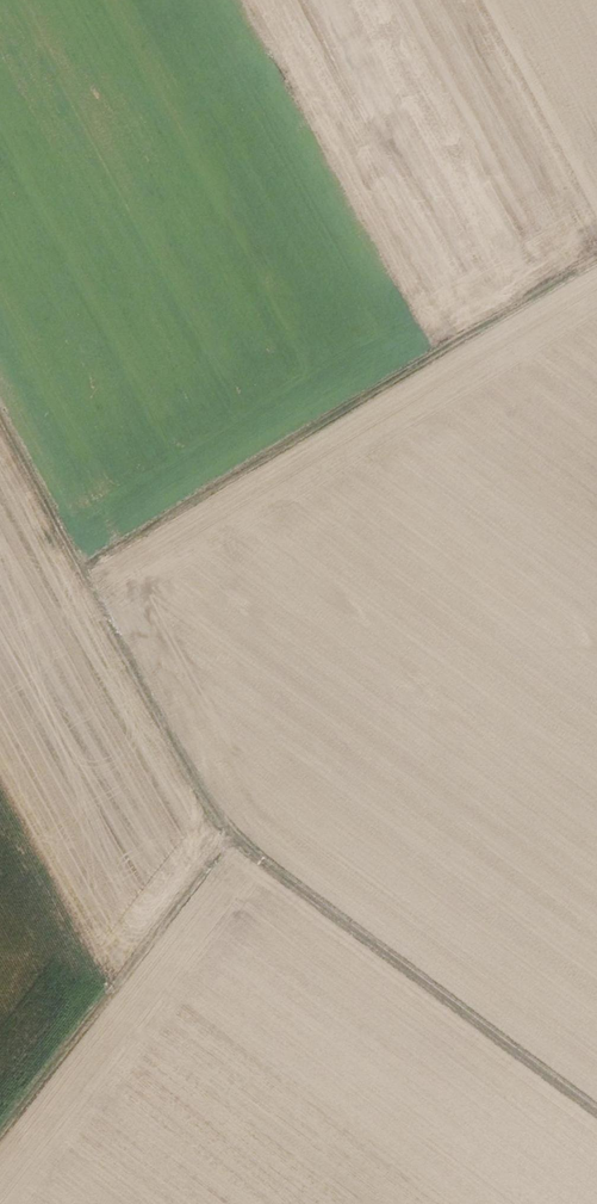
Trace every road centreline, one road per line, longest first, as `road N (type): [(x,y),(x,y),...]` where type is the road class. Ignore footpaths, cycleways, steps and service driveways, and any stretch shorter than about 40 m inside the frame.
road 1 (track): [(0,428),(228,856),(0,1141)]
road 2 (track): [(228,856),(596,1130)]
road 3 (track): [(76,571),(441,345)]

